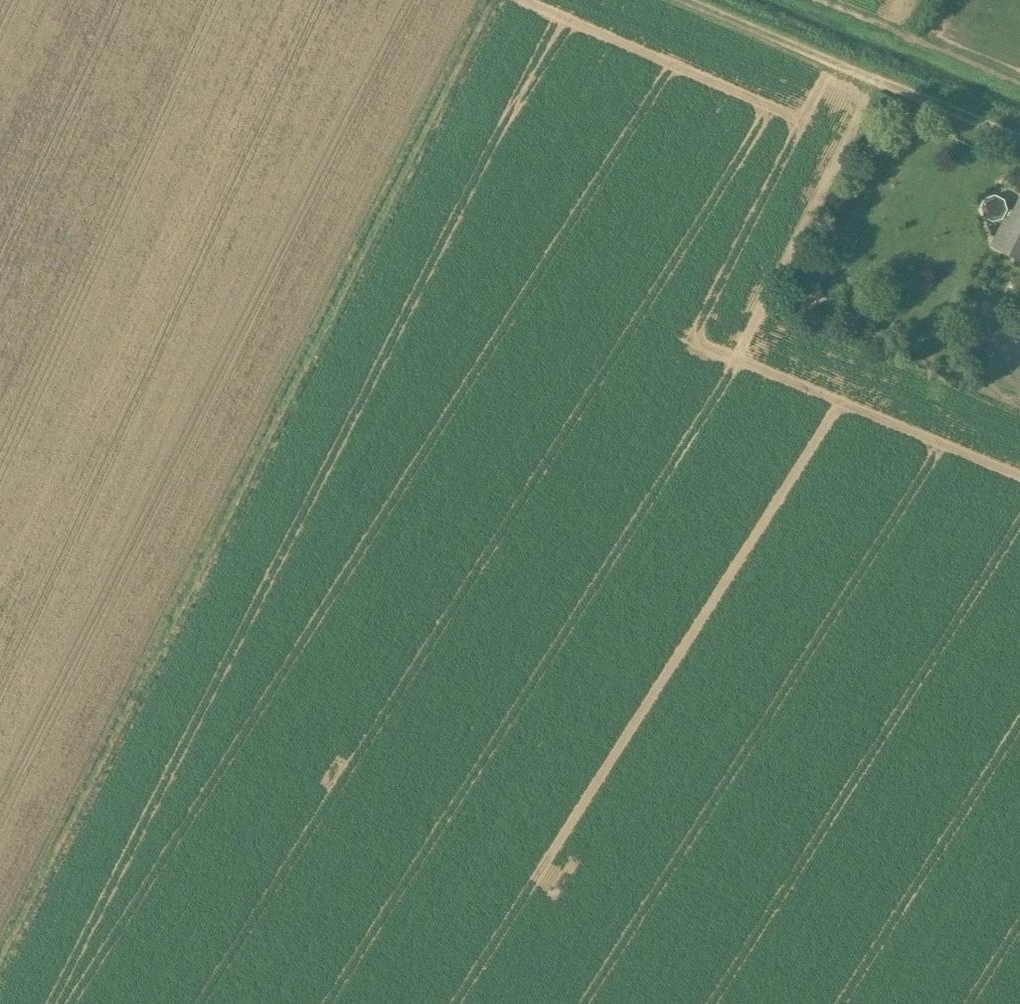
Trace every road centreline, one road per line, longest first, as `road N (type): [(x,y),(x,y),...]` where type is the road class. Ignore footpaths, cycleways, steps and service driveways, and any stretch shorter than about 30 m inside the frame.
road 1 (track): [(691,0),(1019,138)]

